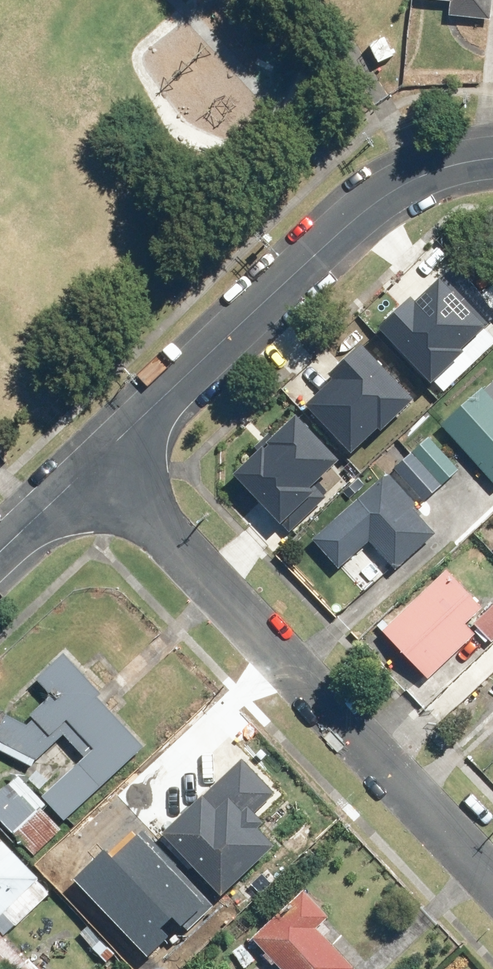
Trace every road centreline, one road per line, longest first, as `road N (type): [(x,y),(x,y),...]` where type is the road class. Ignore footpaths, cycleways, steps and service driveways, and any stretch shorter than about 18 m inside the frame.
road 1 (residential): [(99,459),(492,871)]
road 2 (residential): [(492,148),(396,171),(99,459)]
road 3 (residential): [(99,459),(0,552)]

